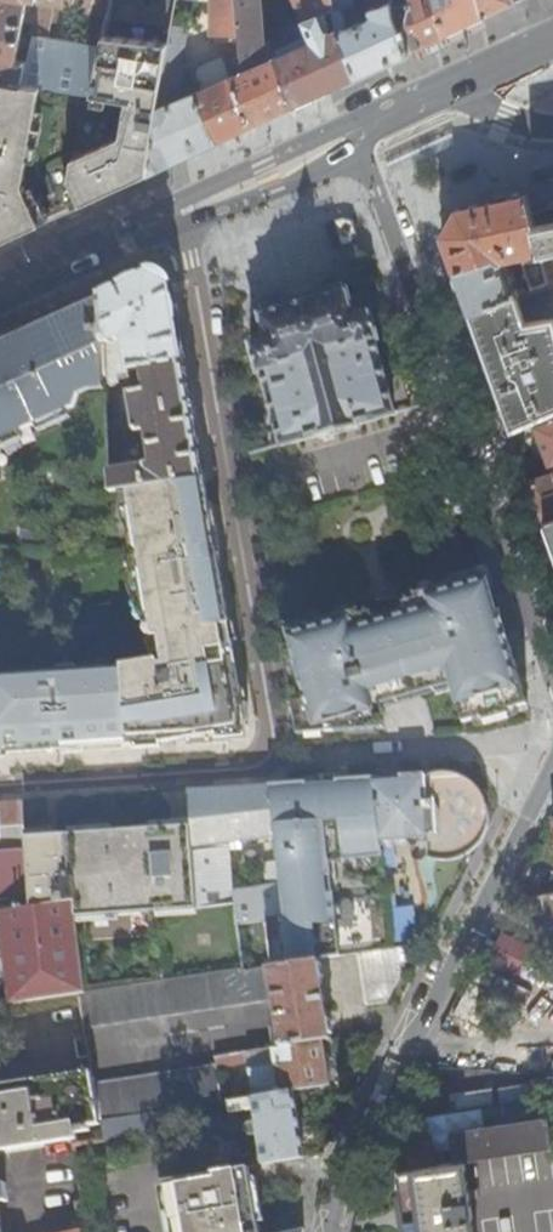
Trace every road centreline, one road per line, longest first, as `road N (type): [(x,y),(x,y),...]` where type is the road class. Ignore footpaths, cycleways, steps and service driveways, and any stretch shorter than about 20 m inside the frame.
road 1 (residential): [(0,787),(282,765),(185,214)]
road 2 (residential): [(366,136),(552,672)]
road 3 (residential): [(552,766),(353,1153),(334,1231)]
road 4 (secondary): [(185,214),(0,291)]
road 5 (secondary): [(366,136),(185,214)]

